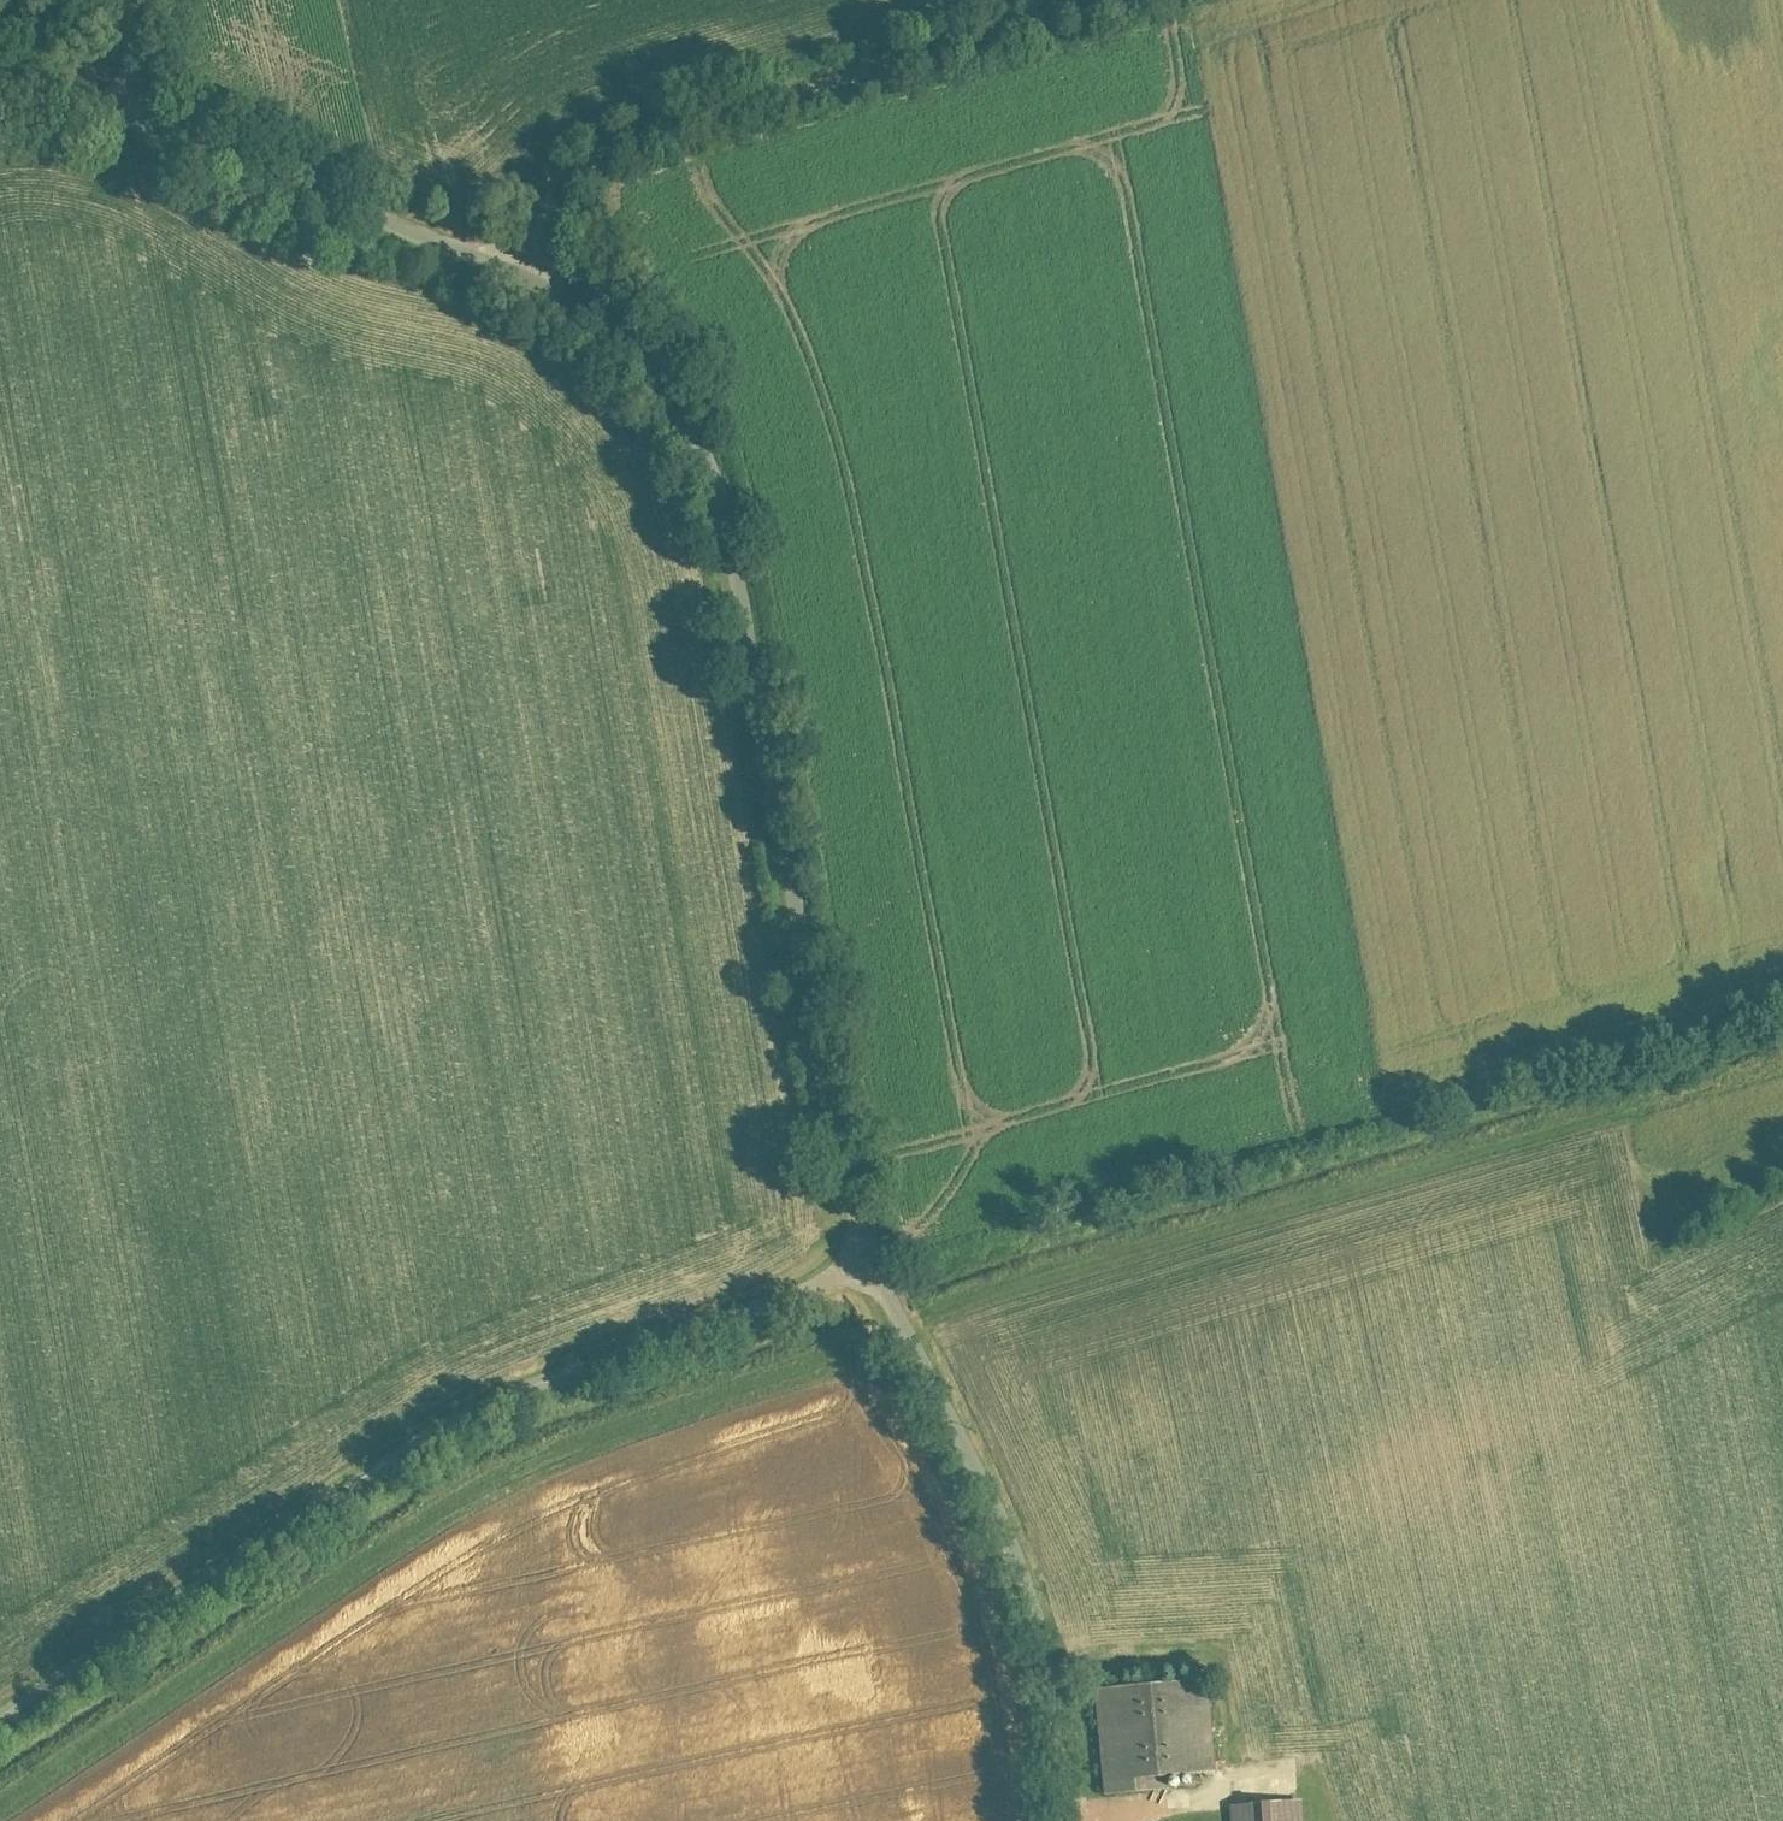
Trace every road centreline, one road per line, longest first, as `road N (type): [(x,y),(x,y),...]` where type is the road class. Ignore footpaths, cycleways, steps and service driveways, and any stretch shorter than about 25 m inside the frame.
road 1 (residential): [(518,270),(623,348),(675,413),(791,881),(867,1261)]
road 2 (residential): [(867,1261),(515,1393),(403,1452),(0,1714)]
road 3 (residential): [(1131,0),(663,126),(600,152),(561,186),(518,270)]
road 4 (unclassified): [(867,1261),(991,1510),(1040,1630),(1066,1820)]
road 5 (residential): [(518,270),(145,125)]
road 6 (residential): [(145,125),(0,67)]
road 7 (residential): [(145,125),(117,0)]

